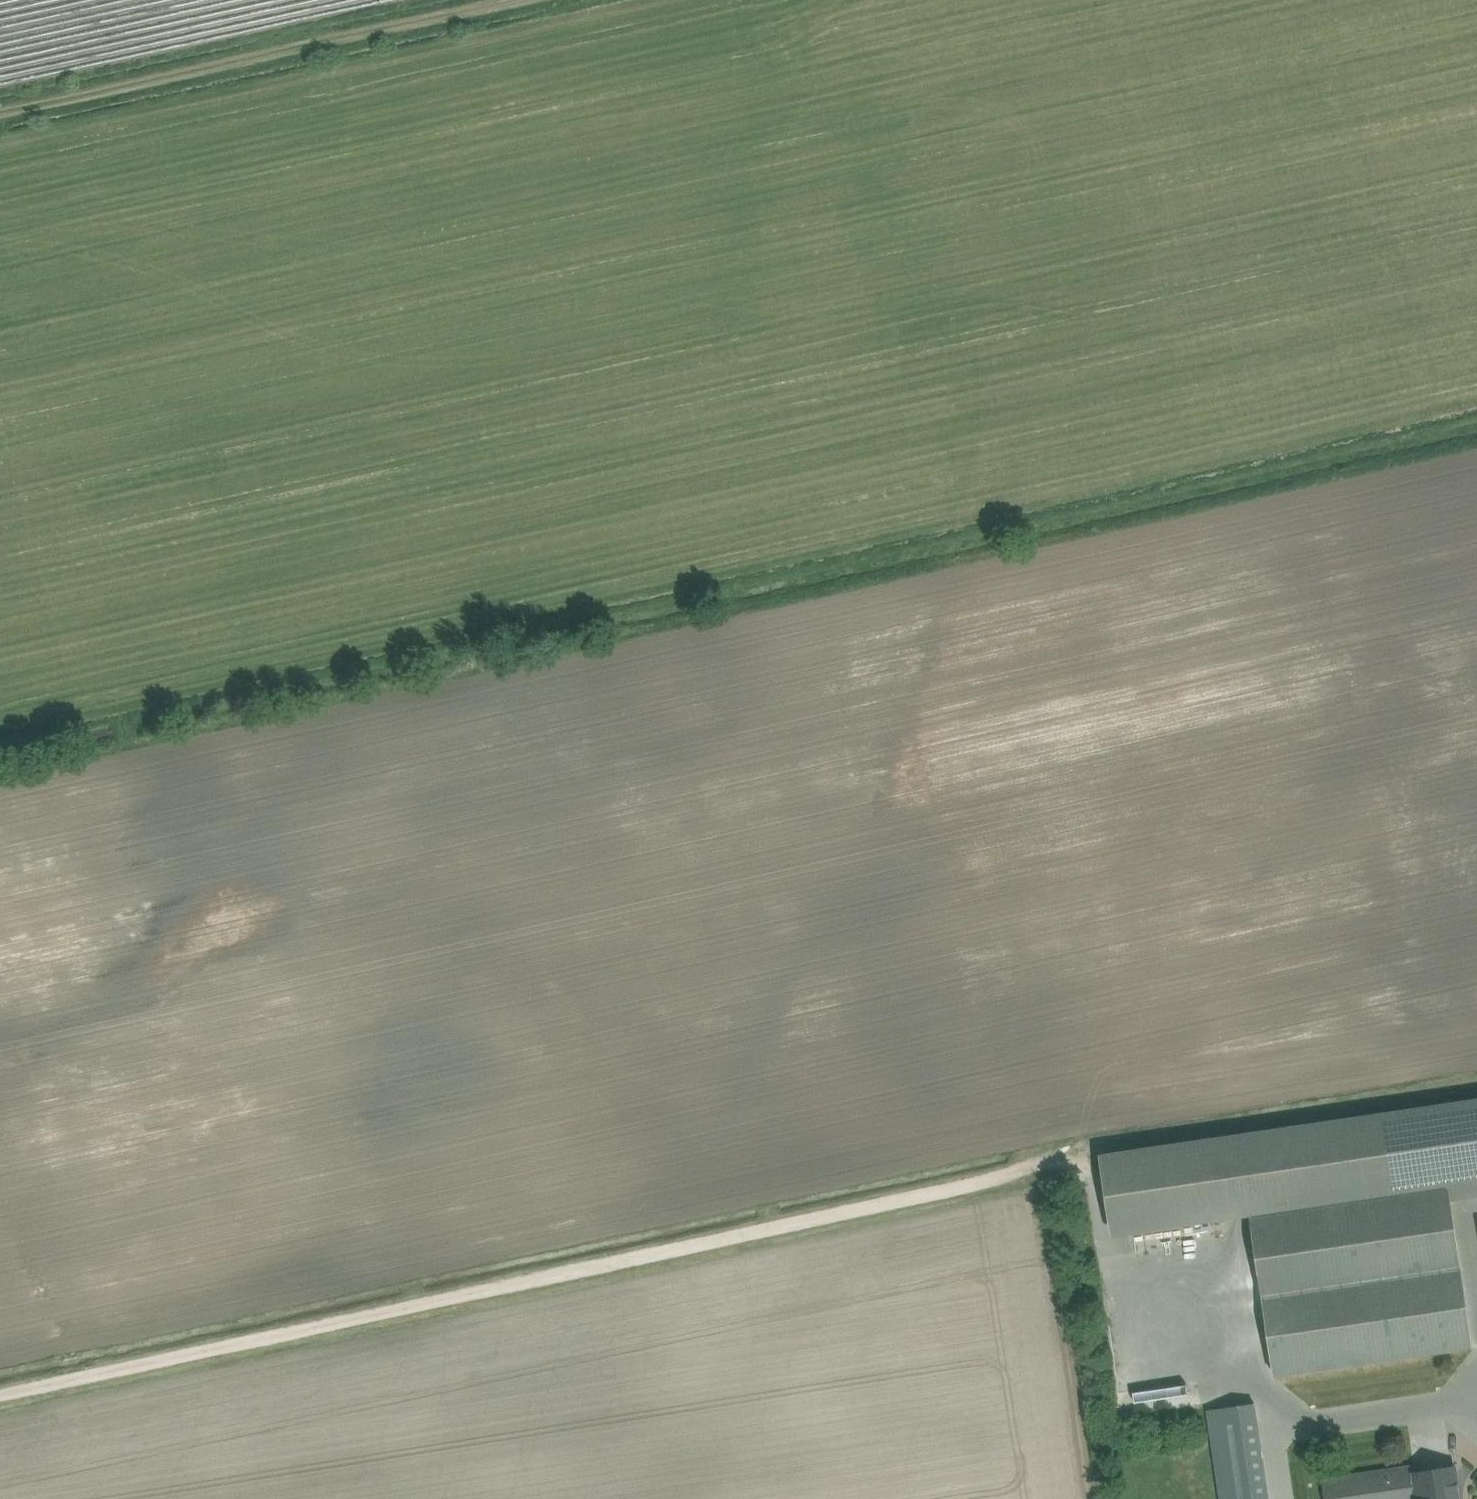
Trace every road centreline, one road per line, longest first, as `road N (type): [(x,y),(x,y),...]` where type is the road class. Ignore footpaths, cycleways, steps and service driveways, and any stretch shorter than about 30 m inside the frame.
road 1 (track): [(1476,1092),(1080,1154),(1052,1167),(0,1398)]
road 2 (track): [(525,0),(0,114)]

